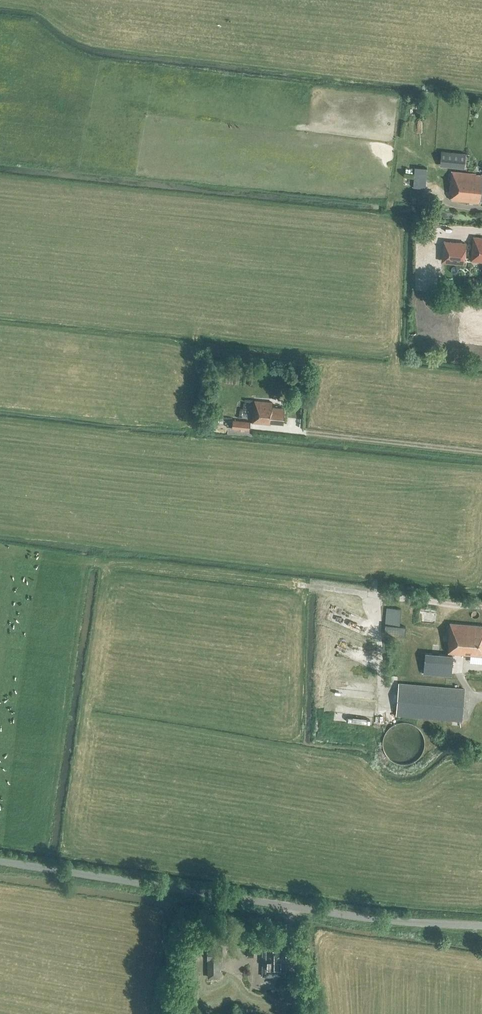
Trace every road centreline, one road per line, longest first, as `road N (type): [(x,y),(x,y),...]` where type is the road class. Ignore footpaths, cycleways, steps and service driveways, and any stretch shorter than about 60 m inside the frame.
road 1 (unclassified): [(481,925),(227,900),(0,864)]
road 2 (track): [(481,450),(304,432)]

